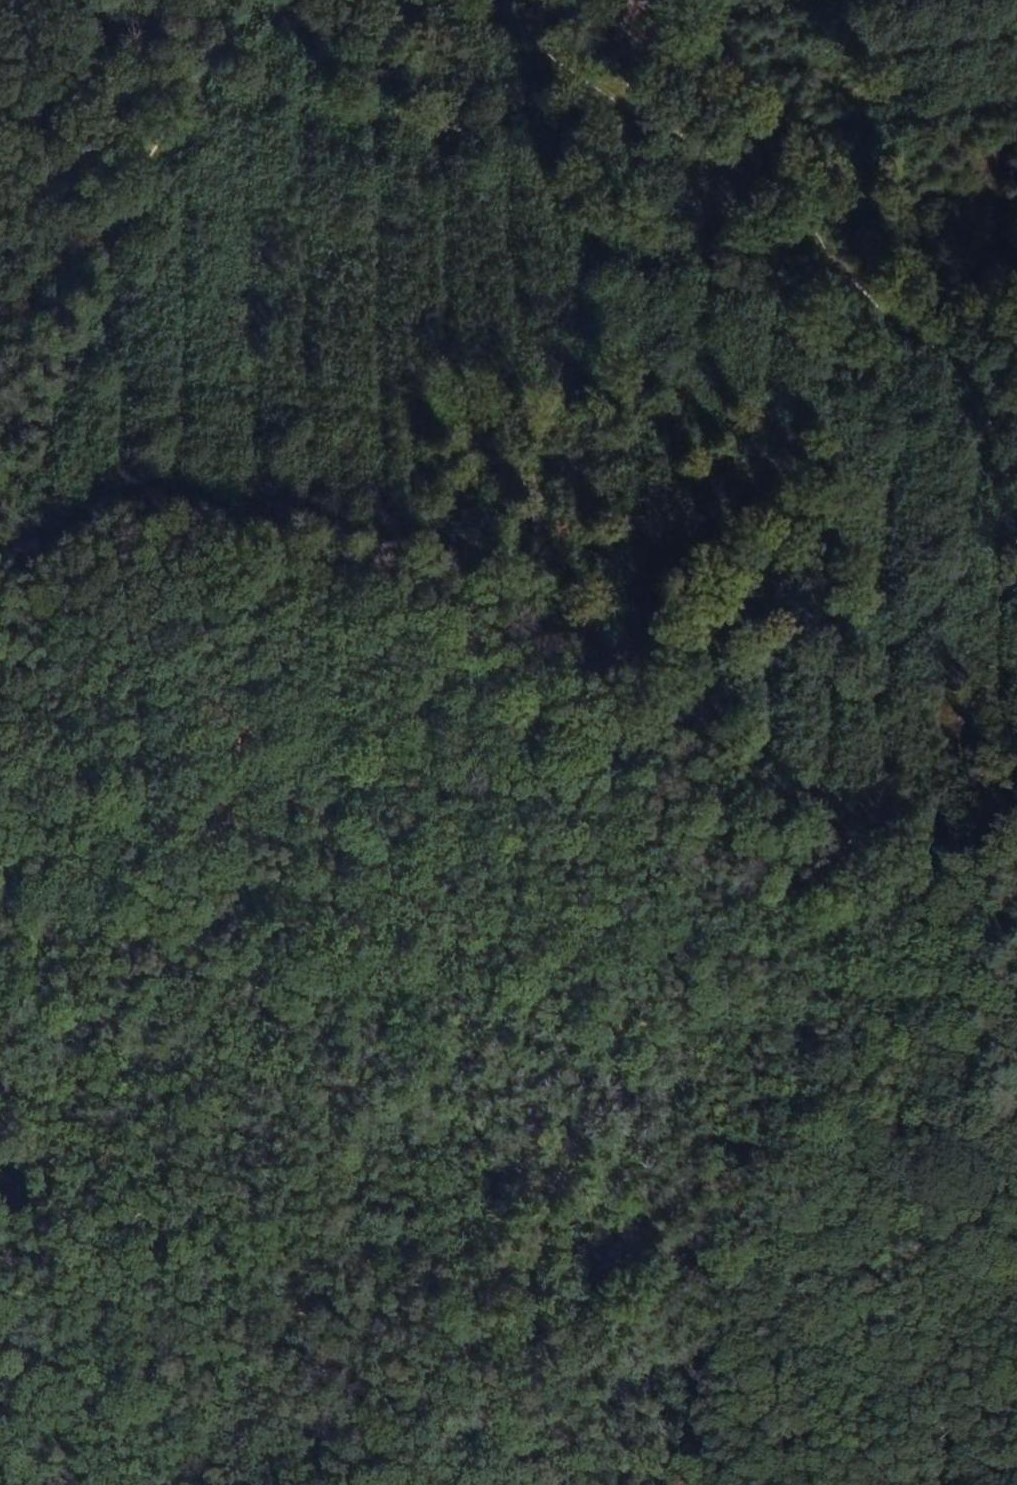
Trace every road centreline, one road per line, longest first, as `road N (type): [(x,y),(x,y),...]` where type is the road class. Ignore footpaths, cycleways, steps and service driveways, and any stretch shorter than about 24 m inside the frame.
road 1 (track): [(492,0),(835,249),(1016,534)]

